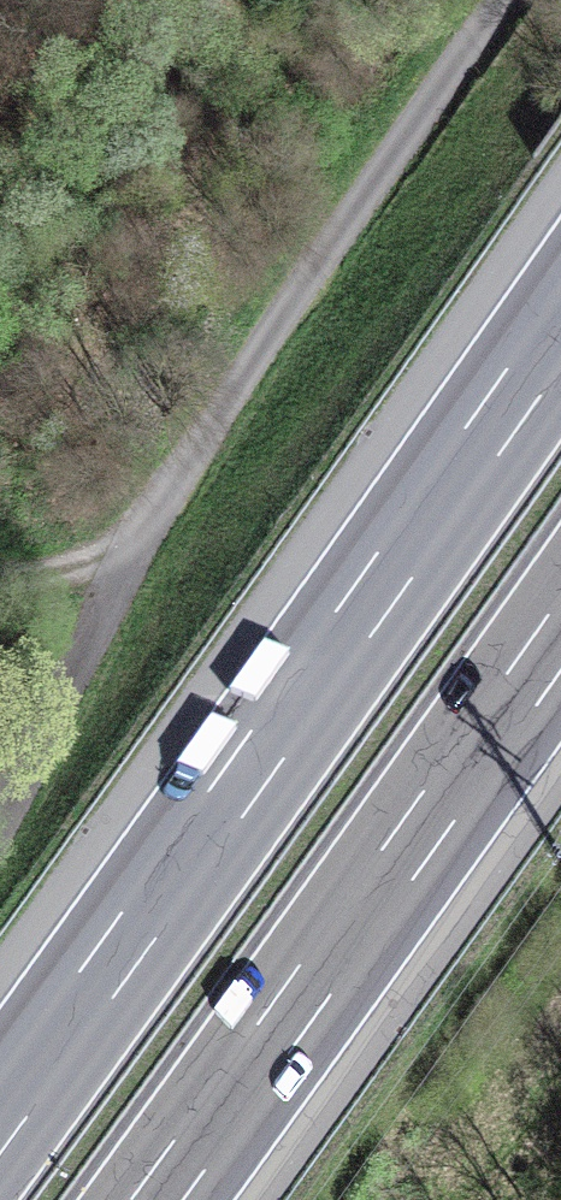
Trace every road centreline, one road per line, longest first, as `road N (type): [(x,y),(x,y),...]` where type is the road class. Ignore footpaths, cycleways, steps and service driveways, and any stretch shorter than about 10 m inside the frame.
road 1 (motorway): [(560,331),(0,1118)]
road 2 (motorway): [(159,1199),(560,637)]
road 3 (track): [(139,542),(64,569),(0,578)]

